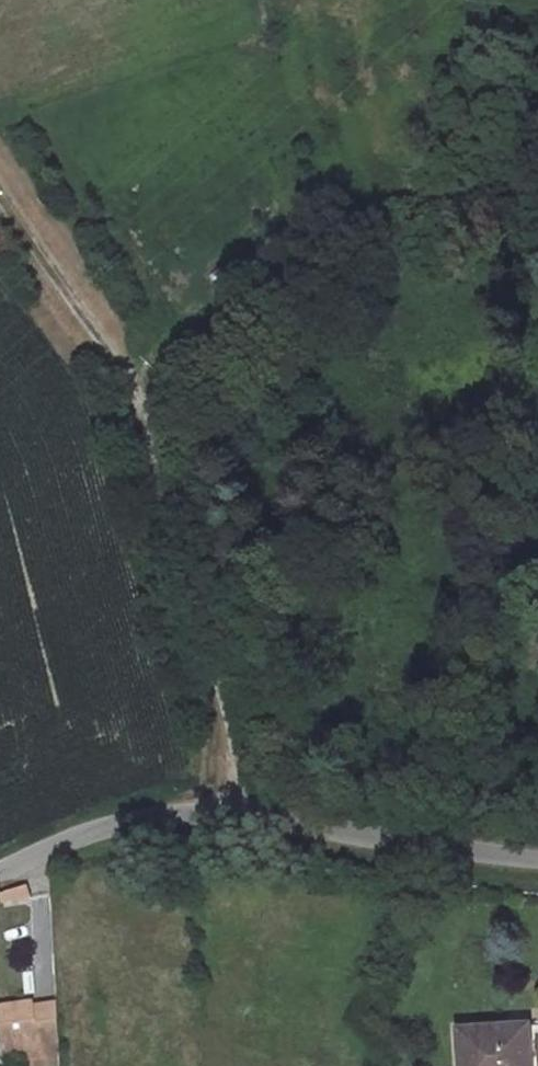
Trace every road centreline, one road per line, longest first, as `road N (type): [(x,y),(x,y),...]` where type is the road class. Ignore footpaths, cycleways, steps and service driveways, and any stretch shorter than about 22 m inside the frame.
road 1 (track): [(0,202),(141,388),(228,731),(233,810)]
road 2 (unclassified): [(537,855),(233,810),(169,811),(0,873)]
road 3 (track): [(141,388),(162,339),(338,172)]

